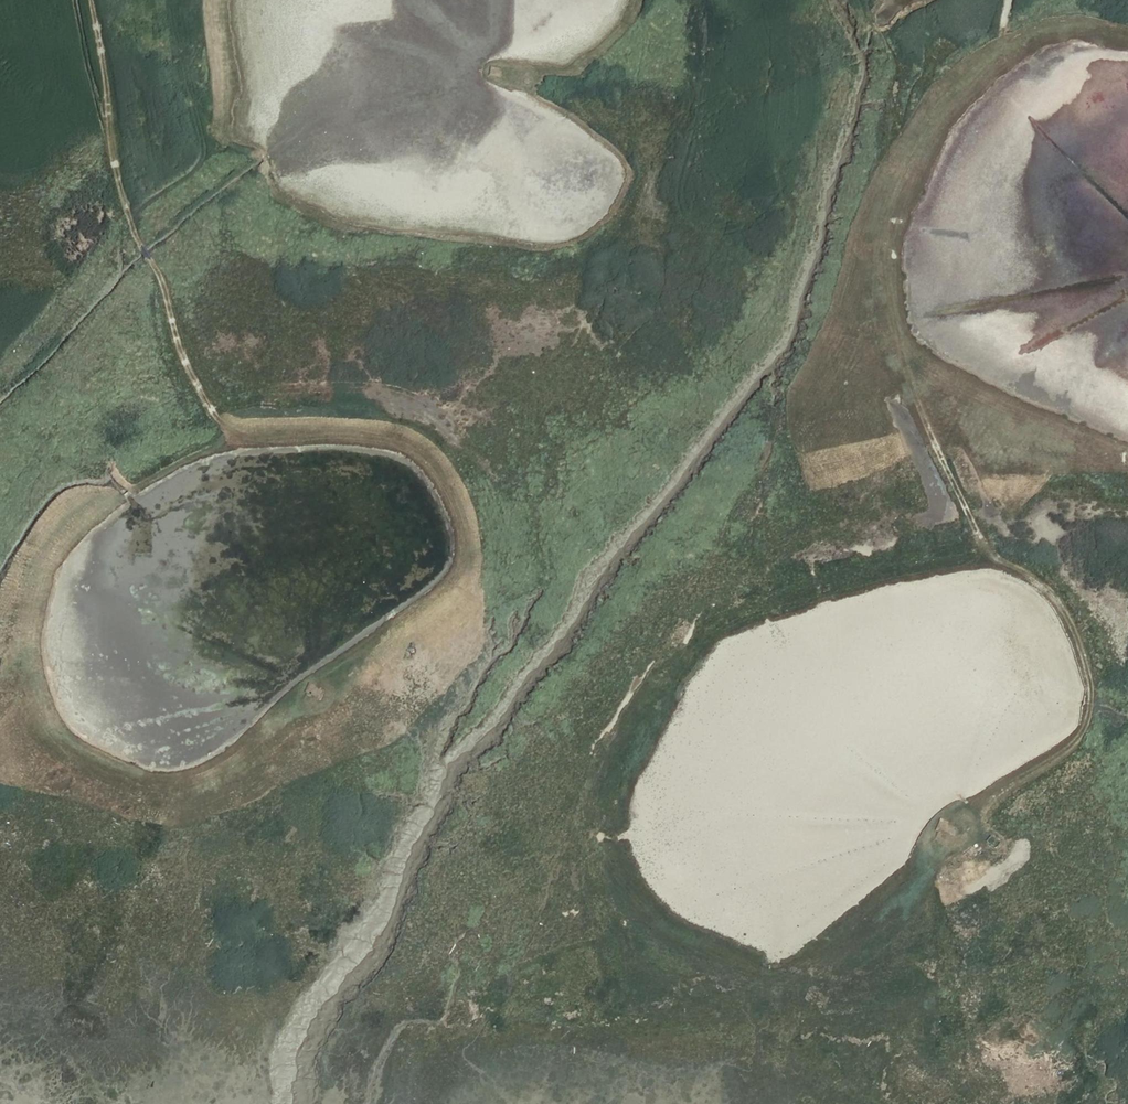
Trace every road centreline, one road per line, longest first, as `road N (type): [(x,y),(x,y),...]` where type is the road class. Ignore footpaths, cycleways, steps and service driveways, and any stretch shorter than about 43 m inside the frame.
road 1 (track): [(902,198),(979,82),(1065,34),(1127,42)]
road 2 (track): [(145,254),(131,239),(95,0)]

